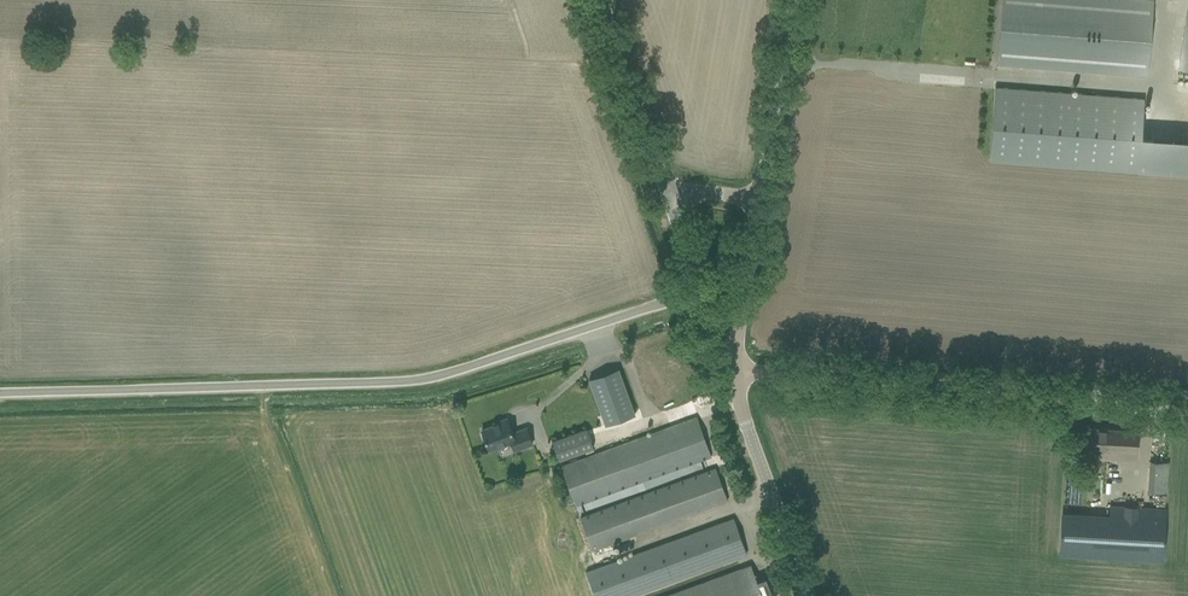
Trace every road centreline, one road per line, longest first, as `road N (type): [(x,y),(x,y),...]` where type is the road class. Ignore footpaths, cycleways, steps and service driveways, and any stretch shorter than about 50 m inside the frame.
road 1 (unclassified): [(0,396),(426,381),(673,299),(691,268),(665,183)]
road 2 (unclassified): [(735,366),(1187,402)]
road 3 (unclassified): [(810,595),(743,414),(735,366)]
road 4 (unclassified): [(761,197),(795,0)]
road 5 (unclassified): [(665,183),(598,0)]
road 6 (unclassified): [(735,366),(761,197)]

